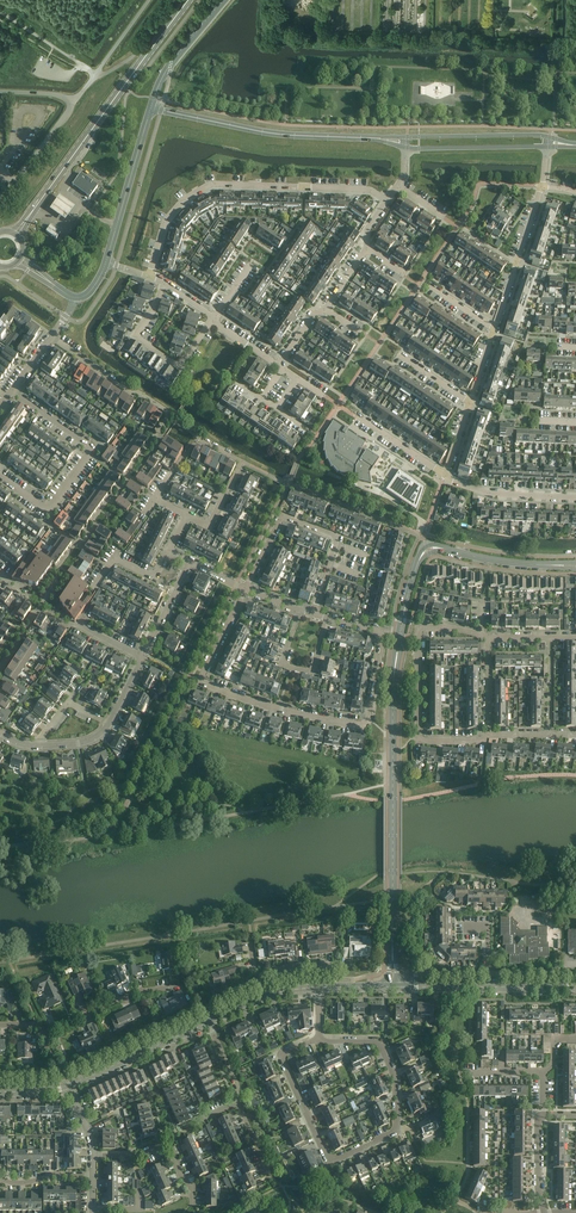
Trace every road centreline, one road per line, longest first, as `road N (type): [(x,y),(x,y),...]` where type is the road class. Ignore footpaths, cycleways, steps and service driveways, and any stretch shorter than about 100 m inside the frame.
road 1 (residential): [(383,632),(367,726),(278,711),(202,680),(245,590)]
road 2 (tertiary): [(393,987),(400,636)]
road 3 (residential): [(379,1043),(395,1079),(395,1134),(329,1162),(280,1057),(319,1043)]
road 4 (residential): [(149,276),(165,222),(214,183),(368,189),(387,201)]
road 5 (secondary): [(17,235),(188,0)]
road 6 (residential): [(487,735),(425,741),(417,733),(419,629),(481,635)]
road 7 (tertiary): [(400,636),(418,563),(432,548),(575,566)]
road 8 (residential): [(313,615),(336,540),(288,519),(279,521),(245,590)]
road 9 (tertiary): [(358,137),(267,132),(151,108)]
road 10 (residential): [(212,320),(180,366),(136,335),(164,283)]
road 11 (tertiary): [(106,261),(151,108)]
road 12 (tertiary): [(65,1086),(208,1023)]
road 13 (residential): [(495,328),(542,186)]
road 14 (residential): [(198,438),(241,461),(209,526),(187,515)]
road 15 (residential): [(326,619),(313,674),(282,665),(300,611)]
road 16 (tertiary): [(550,137),(405,137)]
road 17 (tertiary): [(405,147),(548,147)]
road 18 (residential): [(192,1204),(169,1147),(93,1156)]
road 19 (residential): [(42,1035),(135,993),(167,989)]
road 20 (residential): [(575,497),(491,495),(445,475)]
road 21 (residential): [(160,412),(52,337)]
road 22 (tertiary): [(151,108),(171,63),(223,0)]
road 23 (unclassified): [(149,0),(73,103)]
road 24 (residential): [(0,477),(48,509),(90,456)]
road 25 (unclassified): [(73,103),(0,203)]

